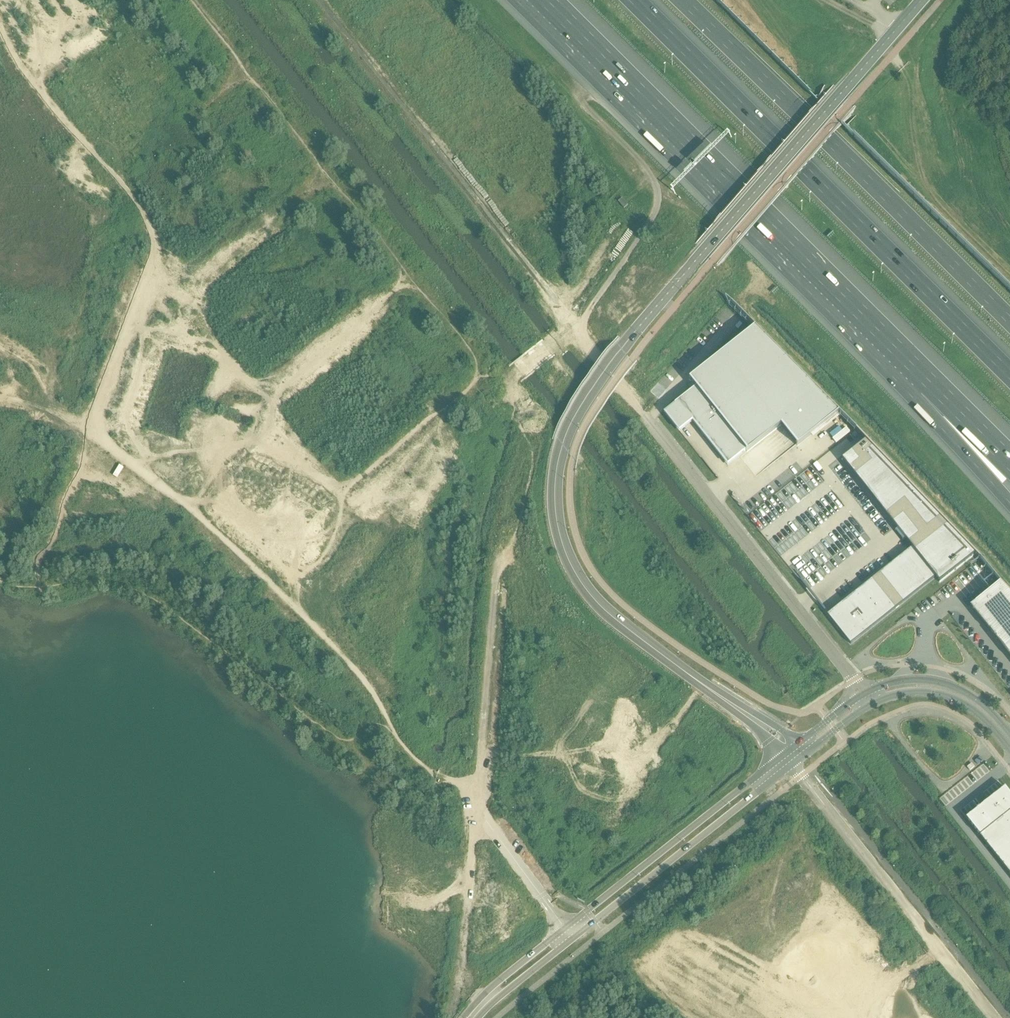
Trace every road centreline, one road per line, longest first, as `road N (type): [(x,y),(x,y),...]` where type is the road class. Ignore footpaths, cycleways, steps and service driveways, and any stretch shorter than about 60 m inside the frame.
road 1 (tertiary): [(705,252),(590,392),(563,446),(554,494),(566,551),(588,590),(730,704)]
road 2 (motorway): [(542,0),(931,386)]
road 3 (track): [(92,429),(191,506),(298,611),(363,681),(408,750),(475,806)]
road 4 (motorway): [(1009,376),(629,0)]
road 5 (unclassified): [(861,692),(577,328)]
road 6 (motorway): [(1009,321),(681,0)]
road 7 (unclassified): [(383,549),(647,880)]
road 8 (tertiary): [(705,252),(925,0)]
road 9 (residential): [(174,292),(156,313),(86,533)]
road 10 (tertiary): [(647,880),(536,952),(466,1017)]
road 11 (tertiary): [(479,1017),(540,966),(660,895)]
road 12 (residential): [(275,414),(254,432),(209,597)]
road 13 (residential): [(333,178),(174,292)]
road 14 (unclassified): [(491,374),(343,499)]
road 15 (residential): [(95,188),(249,71)]
road 16 (residential): [(413,280),(264,401)]
road 17 (residential): [(240,628),(279,494),(314,463)]
road 18 (track): [(582,945),(475,806)]
road 19 (tertiary): [(660,895),(788,777)]
road 20 (tertiary): [(772,763),(647,880)]
road 21 (residential): [(142,0),(21,92)]
road 22 (residential): [(86,533),(153,552),(209,597)]
road 23 (residential): [(174,292),(264,401)]
road 24 (motorway): [(931,386),(1009,503)]
road 25 (residential): [(249,71),(333,178)]
road 26 (residential): [(95,188),(174,292)]
road 27 (residential): [(333,178),(413,280)]
road 28 (residential): [(413,280),(491,374)]
road 29 (residential): [(21,92),(95,188)]

